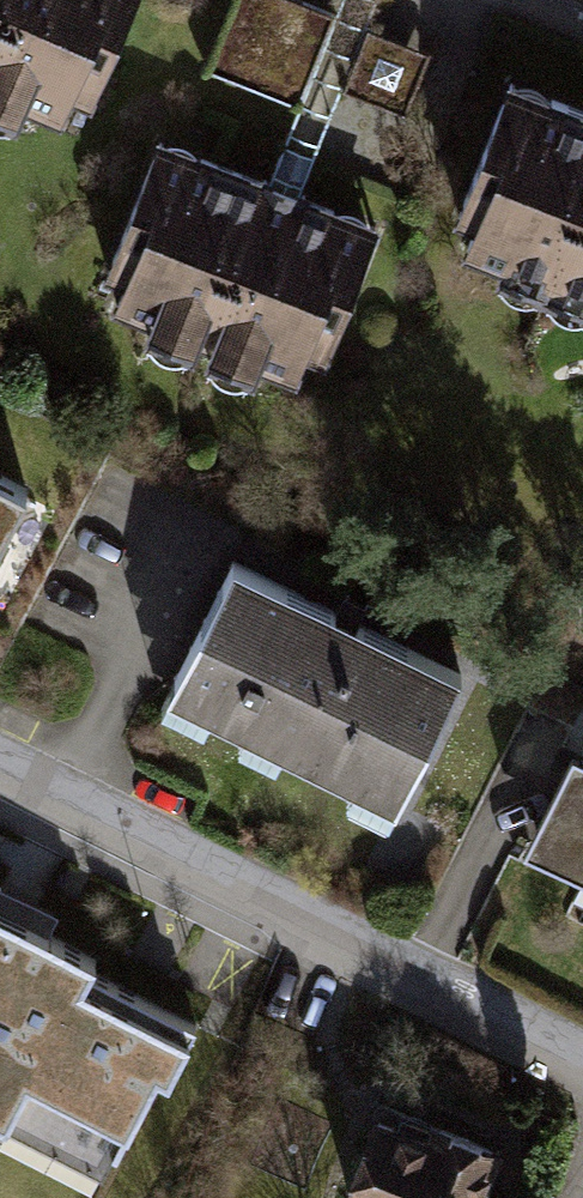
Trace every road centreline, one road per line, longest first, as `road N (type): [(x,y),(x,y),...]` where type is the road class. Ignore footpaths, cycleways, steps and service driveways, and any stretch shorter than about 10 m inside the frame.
road 1 (residential): [(582,1063),(0,761)]

